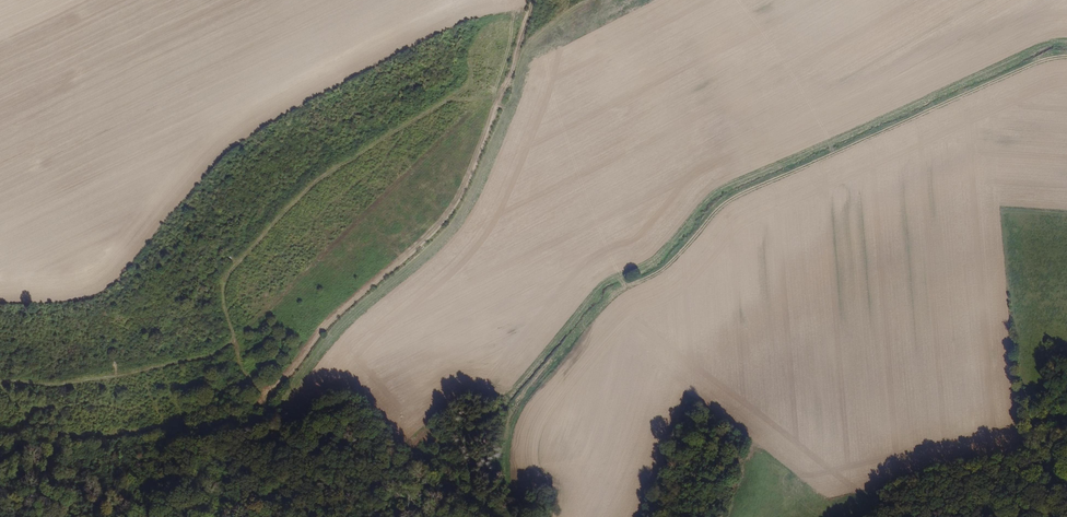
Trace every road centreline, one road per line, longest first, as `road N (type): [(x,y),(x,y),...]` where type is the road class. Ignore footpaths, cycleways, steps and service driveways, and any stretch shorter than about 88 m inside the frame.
road 1 (track): [(1066,57),(1029,65),(720,207),(661,271),(614,293),(529,389),(510,423),(503,467)]
road 2 (track): [(532,0),(462,195),(446,219),(332,322),(268,412)]

